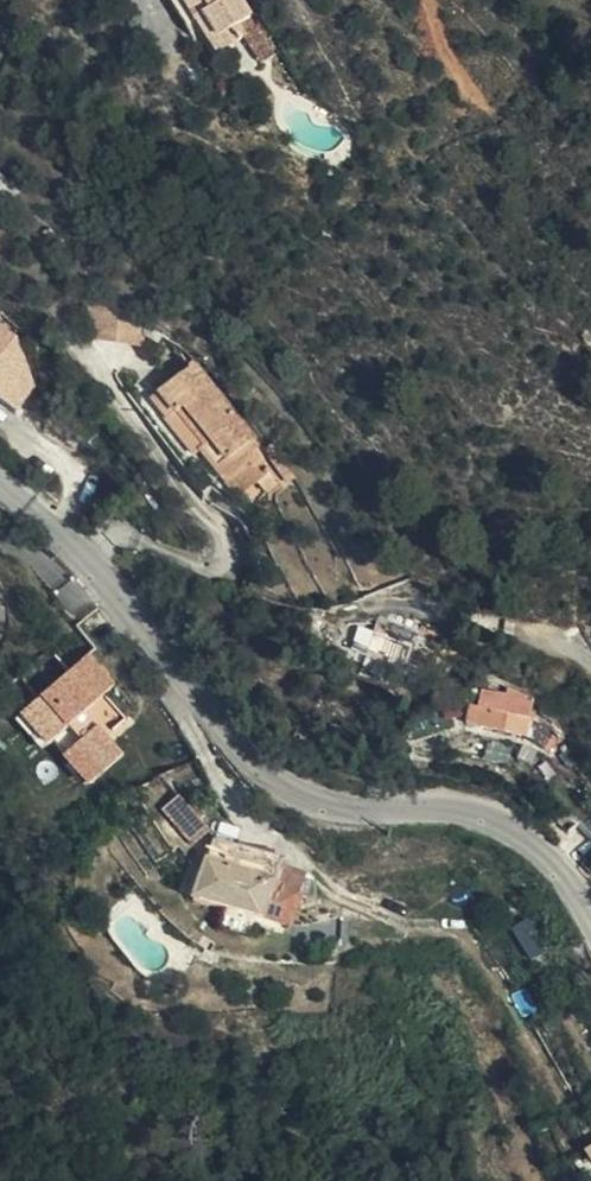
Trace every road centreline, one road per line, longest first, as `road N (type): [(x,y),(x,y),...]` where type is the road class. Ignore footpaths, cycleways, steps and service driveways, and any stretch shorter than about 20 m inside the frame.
road 1 (tertiary): [(0,488),(135,617),(251,765),(292,797),(363,812),(443,807),(507,825),(534,845),(590,932)]

